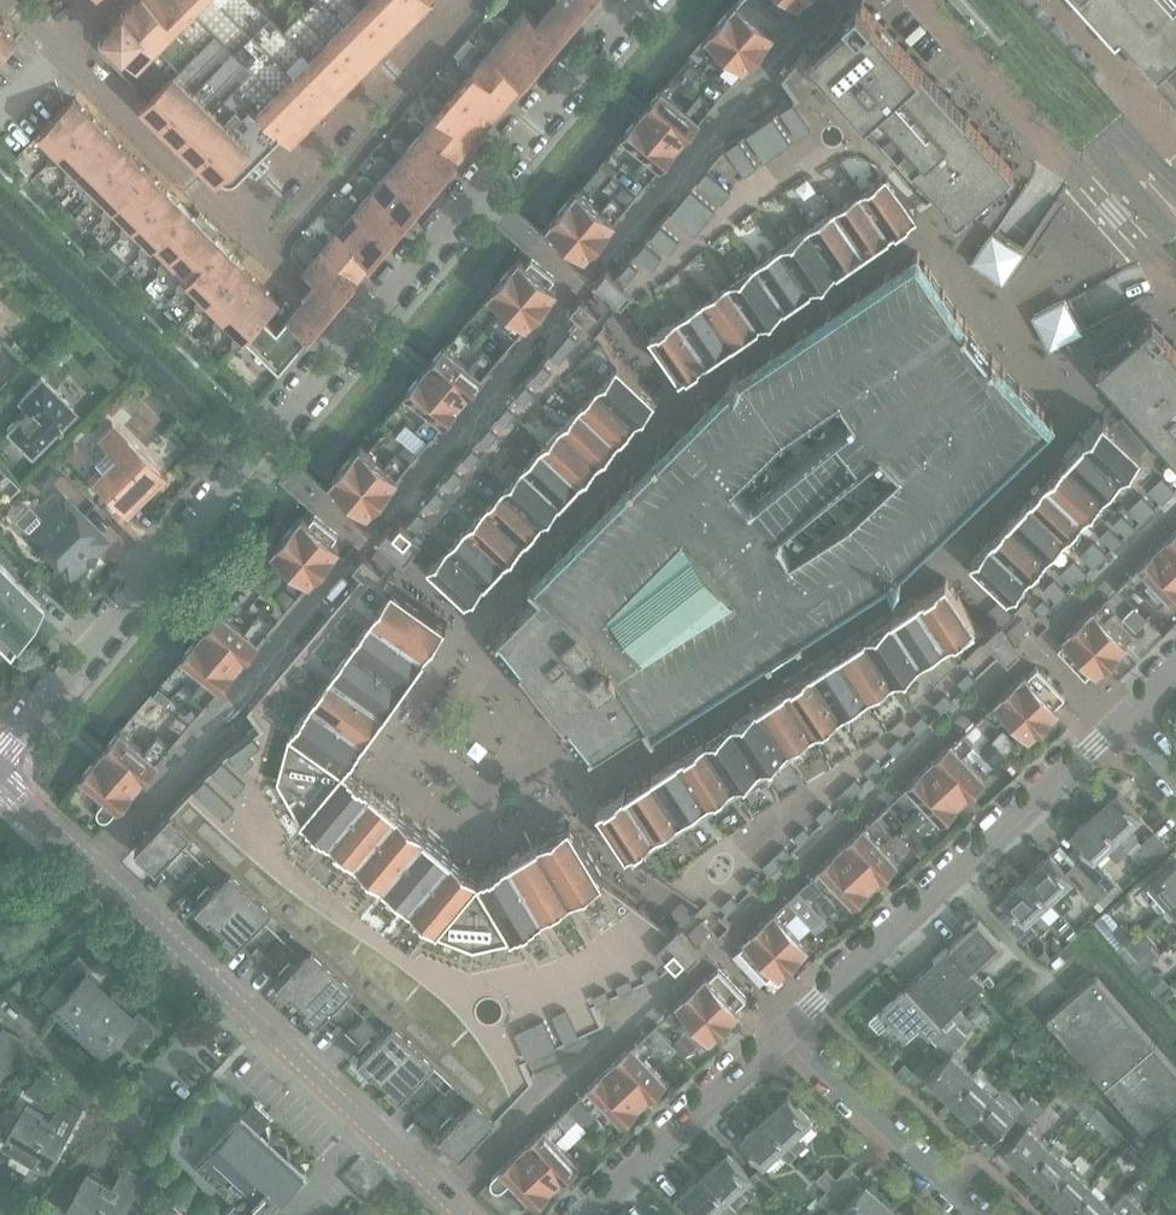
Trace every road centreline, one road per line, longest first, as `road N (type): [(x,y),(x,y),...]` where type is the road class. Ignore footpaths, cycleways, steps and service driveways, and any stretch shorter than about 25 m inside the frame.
road 1 (residential): [(828,0),(88,862)]
road 2 (residential): [(453,1205),(1175,511)]
road 3 (residential): [(0,754),(352,339)]
road 4 (residential): [(785,1031),(1122,719)]
road 5 (residential): [(352,339),(608,31)]
road 6 (residential): [(919,0),(1175,284)]
road 7 (residential): [(460,0),(239,227)]
road 8 (tertiary): [(453,1205),(238,1004)]
road 9 (residential): [(587,1214),(785,1031)]
road 10 (residential): [(785,1031),(975,1214)]
road 11 (residential): [(62,52),(239,227)]
road 12 (tertiary): [(238,1004),(88,862)]
road 13 (residential): [(1047,0),(1175,148)]
road 14 (residential): [(121,1116),(238,1004)]
road 15 (residential): [(121,1116),(23,1022)]
road 16 (residential): [(239,227),(327,314)]
road 17 (residential): [(195,1214),(121,1116)]

